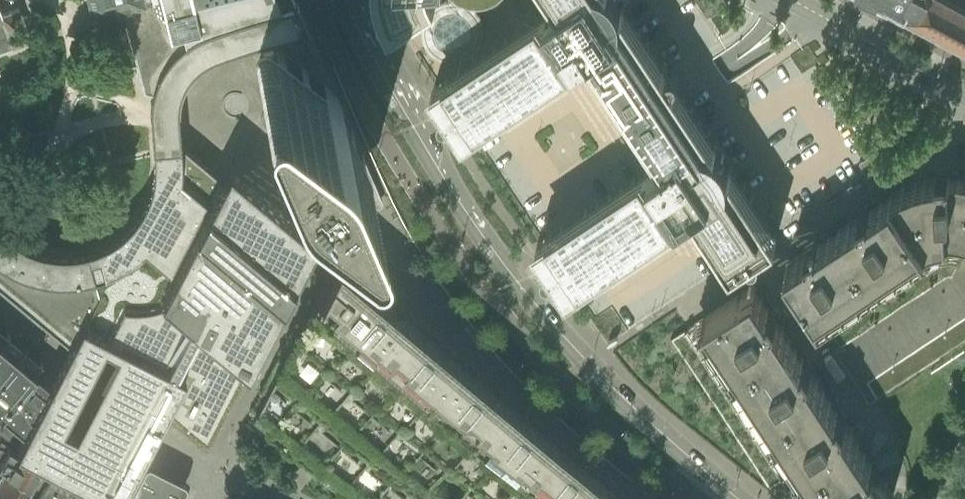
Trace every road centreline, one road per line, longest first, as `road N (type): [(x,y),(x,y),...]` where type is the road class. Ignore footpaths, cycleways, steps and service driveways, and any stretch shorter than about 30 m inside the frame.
road 1 (tertiary): [(736,498),(586,363),(526,295),(424,146),(354,0)]
road 2 (tertiary): [(795,0),(964,94)]

